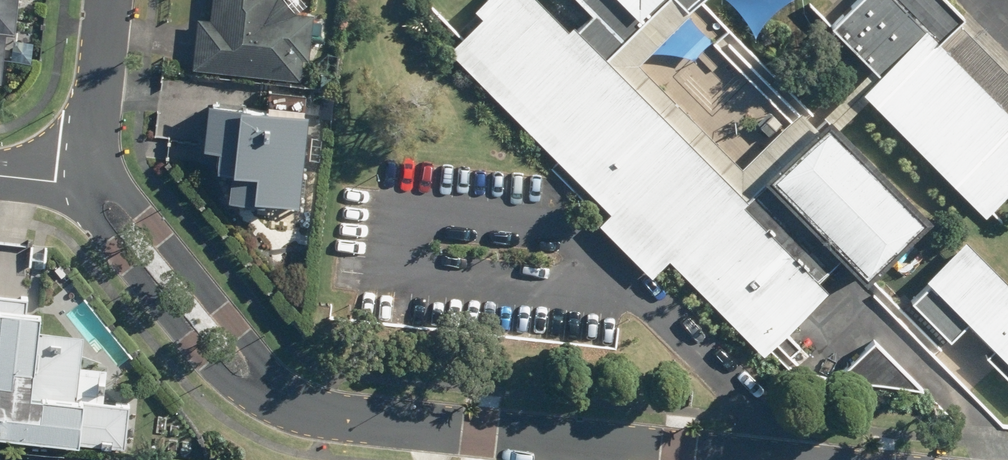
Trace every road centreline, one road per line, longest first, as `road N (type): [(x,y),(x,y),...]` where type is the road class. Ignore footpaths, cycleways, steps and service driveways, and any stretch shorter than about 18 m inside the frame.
road 1 (residential): [(314,412),(742,459)]
road 2 (residential): [(314,412),(263,401),(225,381),(92,219),(96,170)]
road 3 (residential): [(96,170),(129,194),(228,321),(314,412)]
road 4 (residential): [(96,170),(109,0)]

